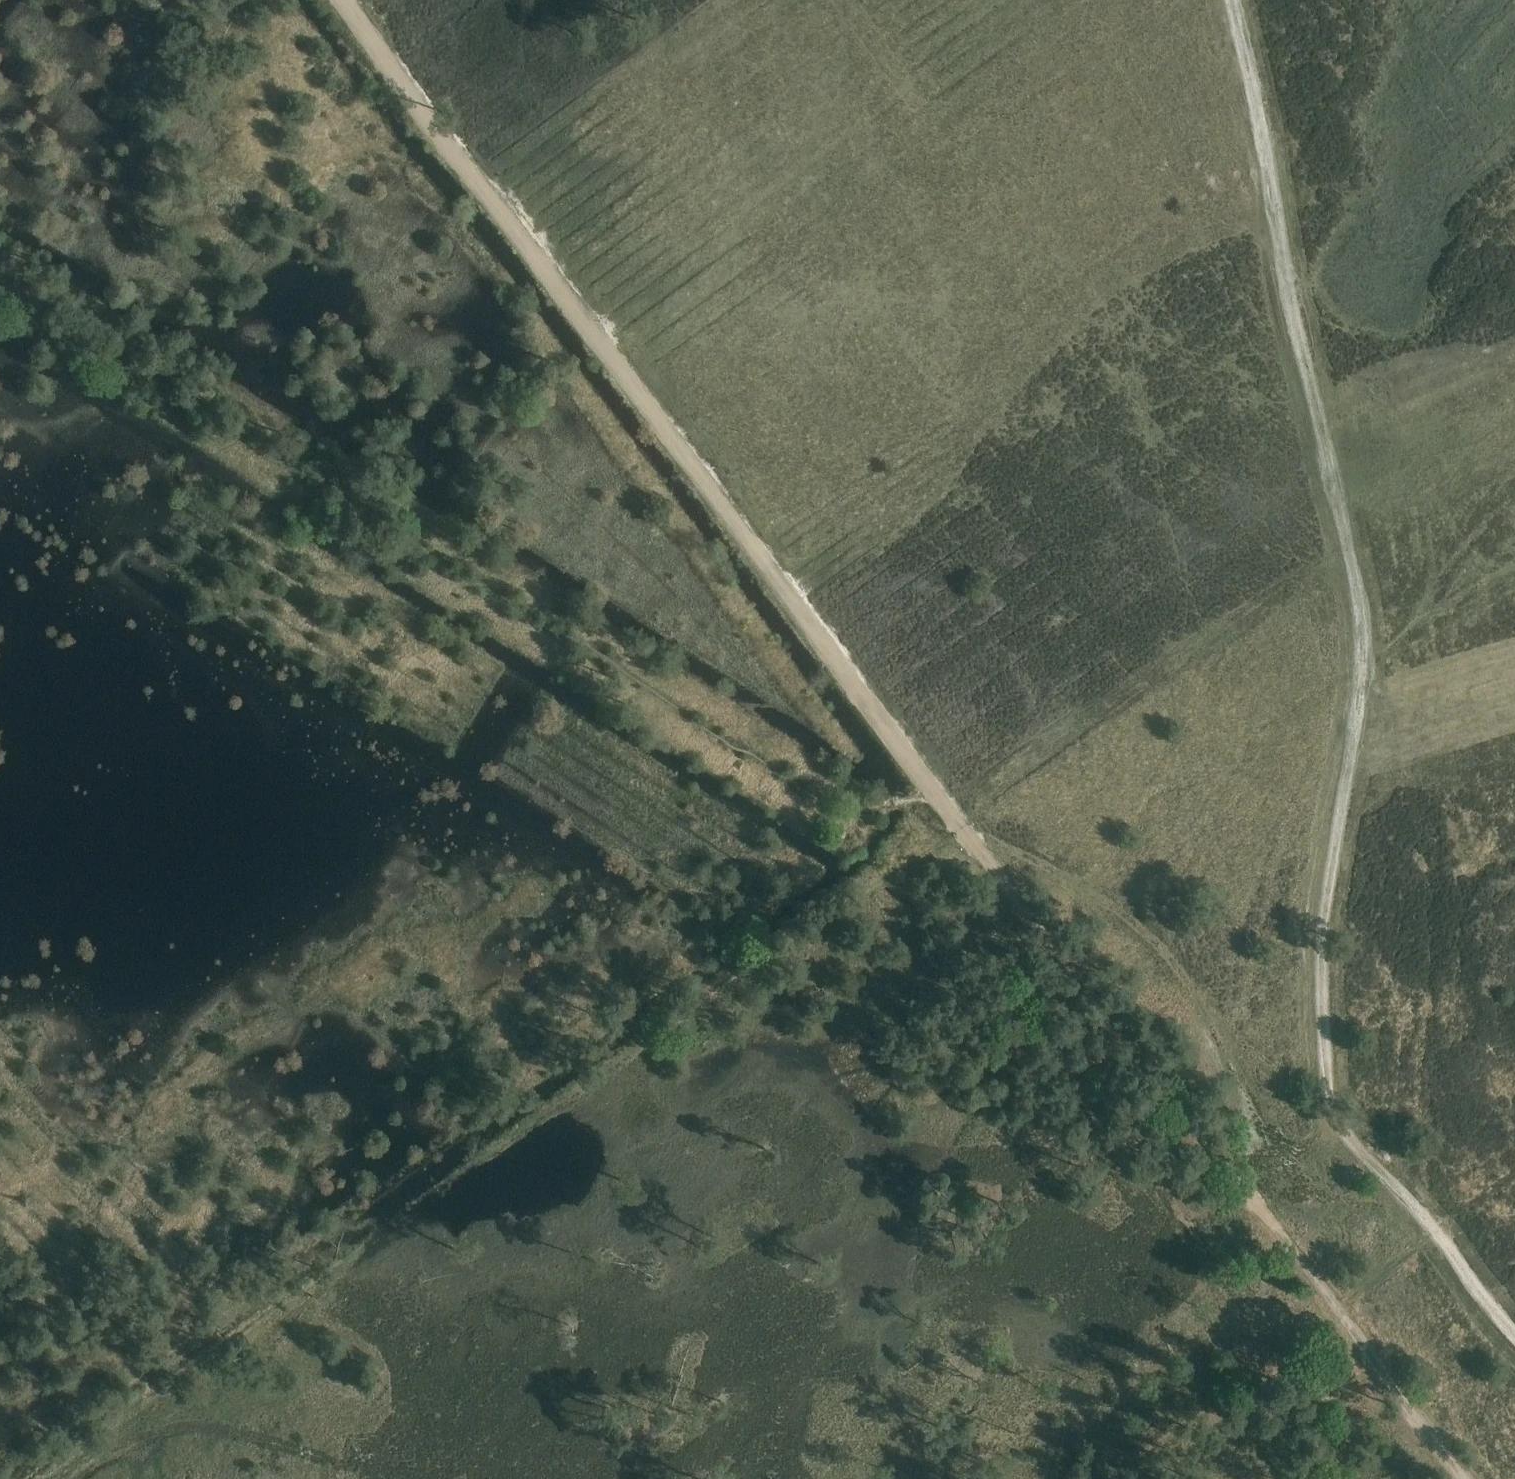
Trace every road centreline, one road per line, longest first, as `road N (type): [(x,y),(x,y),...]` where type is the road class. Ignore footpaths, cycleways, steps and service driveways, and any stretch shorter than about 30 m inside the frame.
road 1 (track): [(1234,0),(1276,188),(1289,306),(1367,630),(1331,880),(1327,1022),(1335,1112),(1514,1337)]

